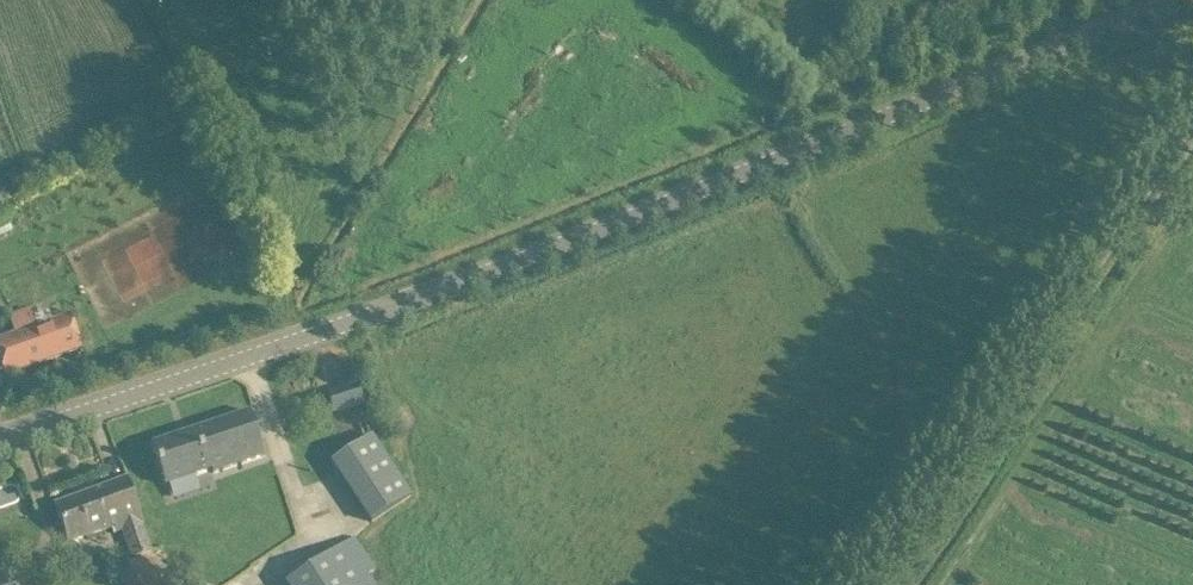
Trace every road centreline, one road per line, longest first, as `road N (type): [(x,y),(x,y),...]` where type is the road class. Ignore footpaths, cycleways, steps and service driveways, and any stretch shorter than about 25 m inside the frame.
road 1 (unclassified): [(0,442),(1174,0)]
road 2 (track): [(891,584),(1192,139)]

